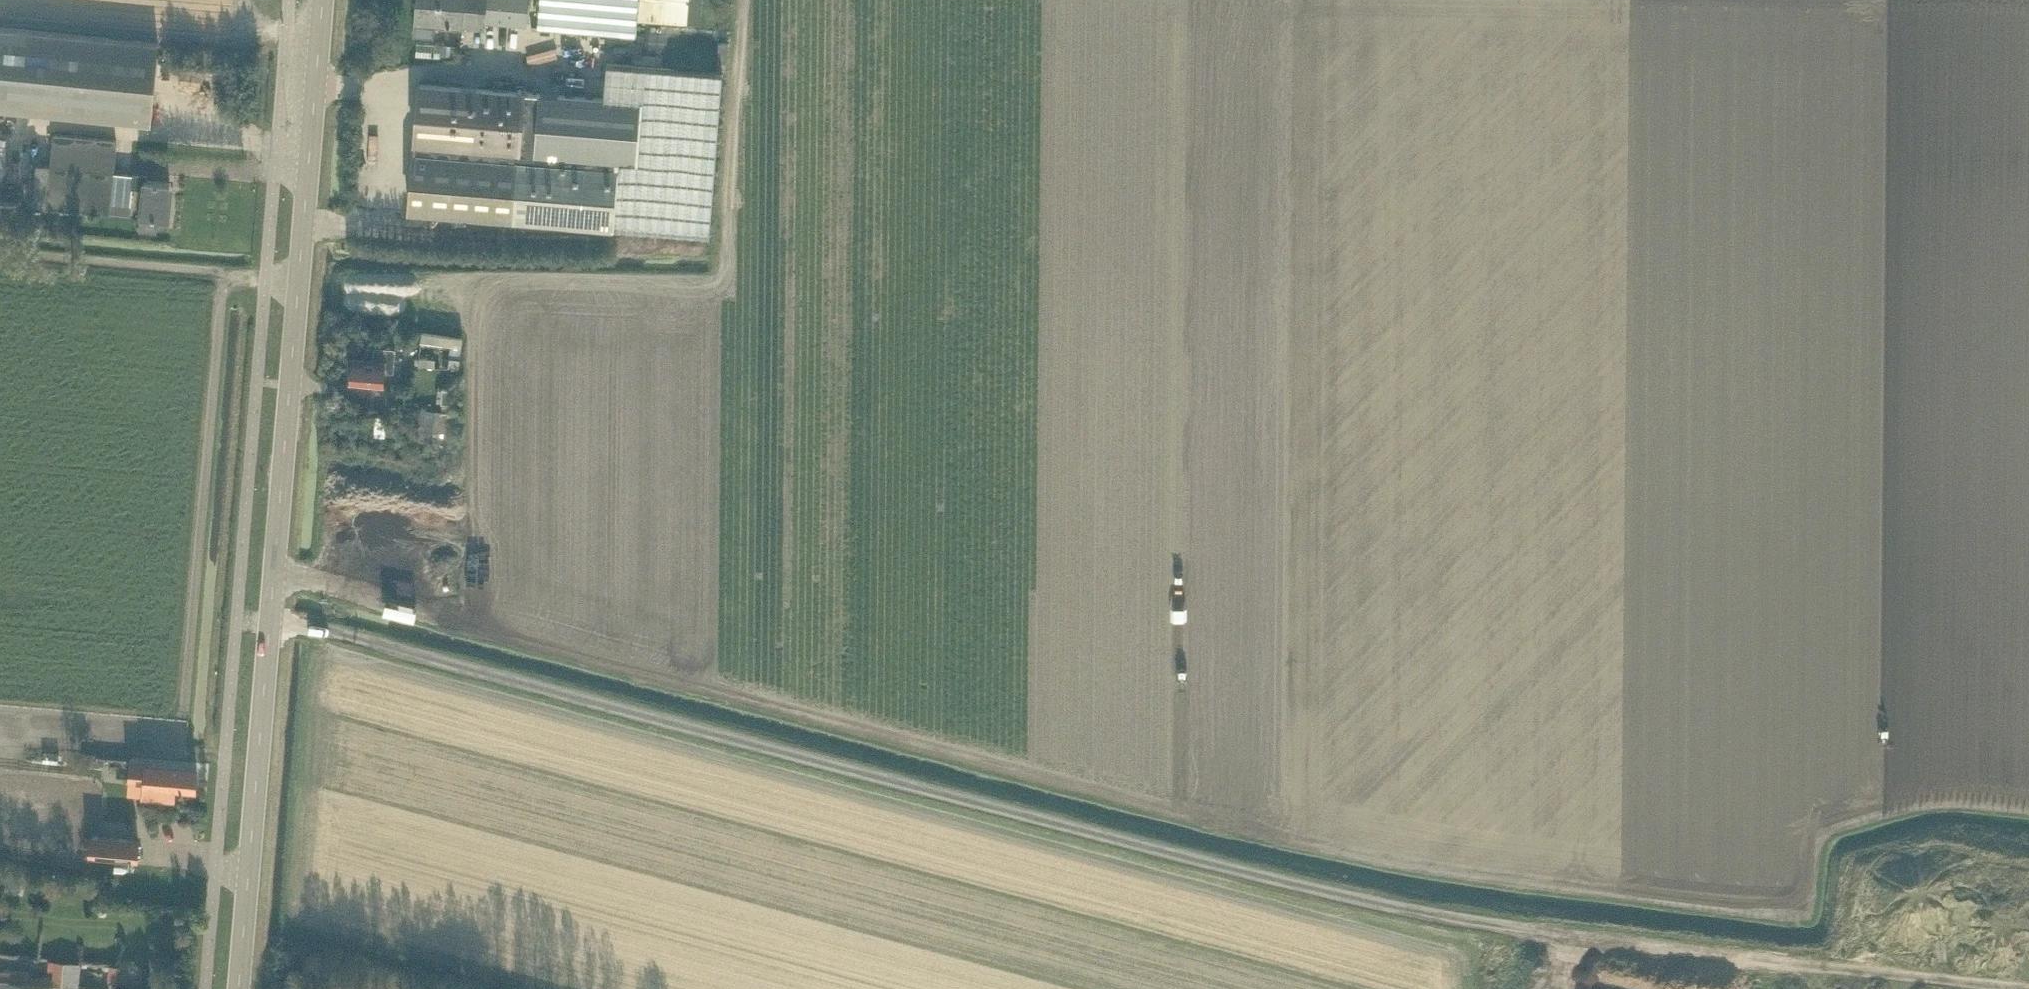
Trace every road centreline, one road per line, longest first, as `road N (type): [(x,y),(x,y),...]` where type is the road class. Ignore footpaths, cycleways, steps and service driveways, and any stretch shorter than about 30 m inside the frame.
road 1 (tertiary): [(241,988),(325,0)]
road 2 (track): [(473,627),(323,580),(276,573)]

